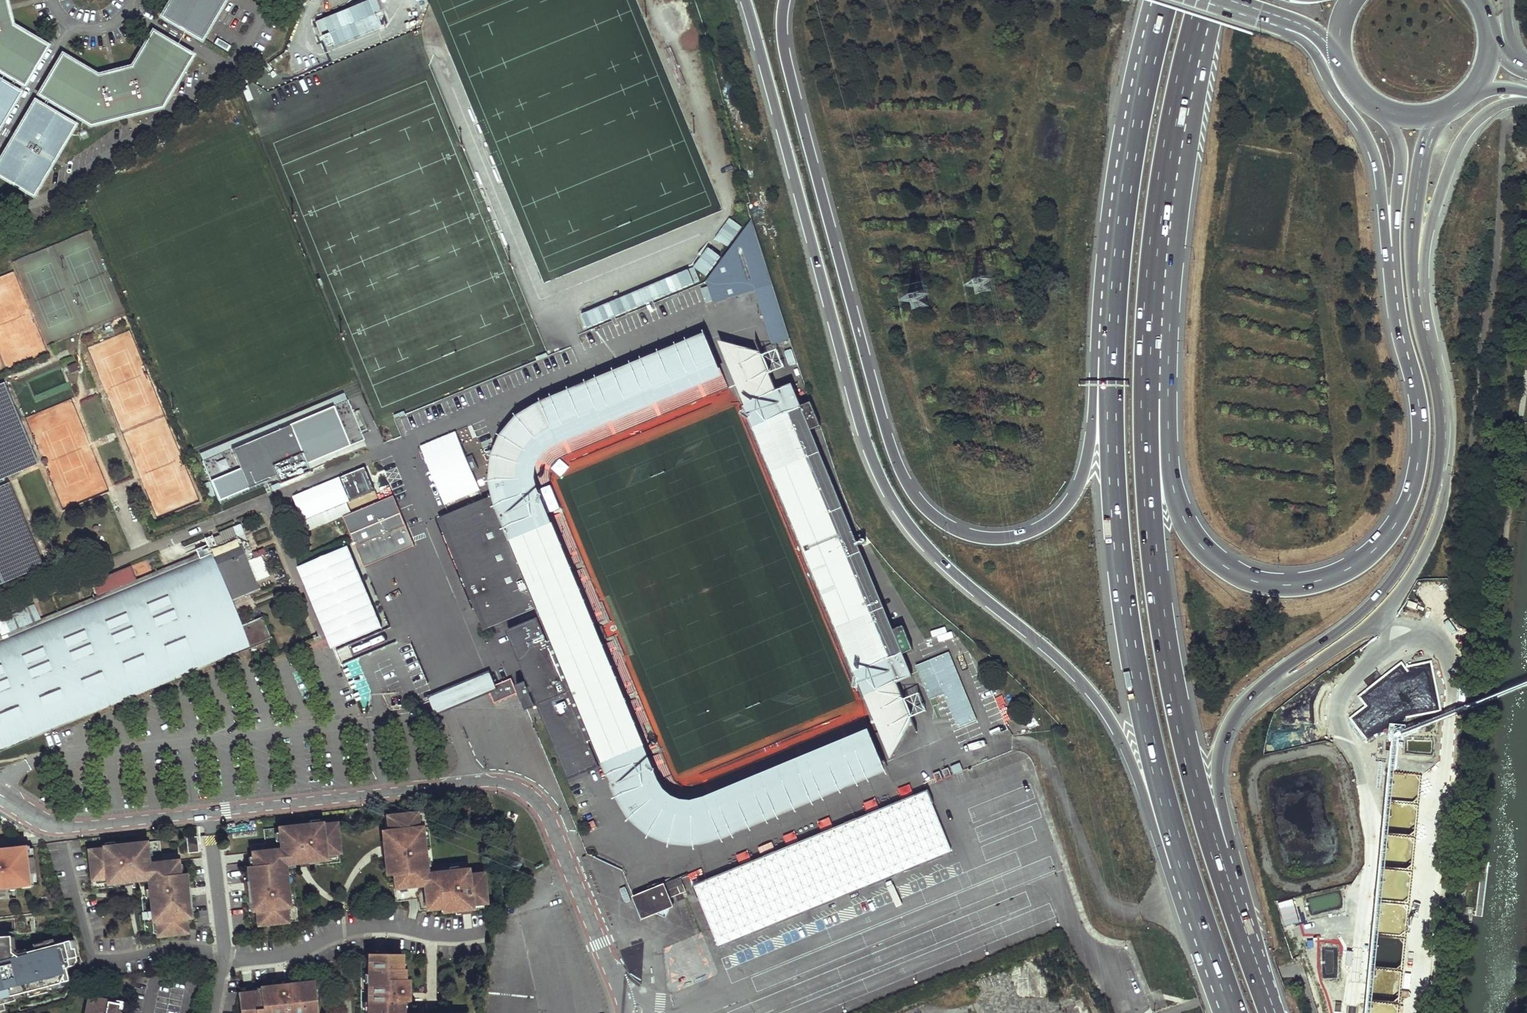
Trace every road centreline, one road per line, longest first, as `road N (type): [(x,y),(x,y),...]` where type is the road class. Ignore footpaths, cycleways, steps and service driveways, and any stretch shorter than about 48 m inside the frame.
road 1 (motorway): [(747,0),(866,442),(892,498),(931,549),(1084,681),(1124,743),(1194,897)]
road 2 (motorway): [(1116,285),(1088,457),(1067,505),(1038,528),(1003,537),(970,534),(933,514),(908,483),(886,427),(786,58),(786,0)]
road 3 (residential): [(626,1012),(548,815),(514,784),(471,780),(63,824),(0,795)]
road 4 (motorway): [(1393,272),(1421,419),(1414,482),(1375,549),(1304,584),(1242,576),(1186,523),(1173,485),(1149,298)]
road 5 (motorway): [(1222,873),(1219,764),(1234,719),(1267,682),(1376,601),(1426,521),(1444,425),(1419,306)]
road 6 (motorway): [(1116,285),(1113,455),(1127,620),(1194,897)]
road 7 (motorway): [(1222,873),(1176,701),(1157,584),(1145,400),(1149,298)]
road 8 (motorway): [(1221,4),(1296,38),(1317,57),(1378,166),(1393,272)]
road 9 (motorway): [(1149,298),(1172,120),(1202,0)]
road 10 (motorway): [(1165,0),(1132,155),(1116,285)]
road 11 (motorway): [(1419,306),(1432,216),(1461,140),(1491,109),(1526,101)]
road 12 (motorway): [(1419,306),(1414,215),(1436,113)]
road 13 (motorway): [(1382,108),(1399,151),(1393,272)]
road 14 (motorway): [(1271,1012),(1222,873)]
road 15 (motorway): [(1194,897),(1235,1012)]

